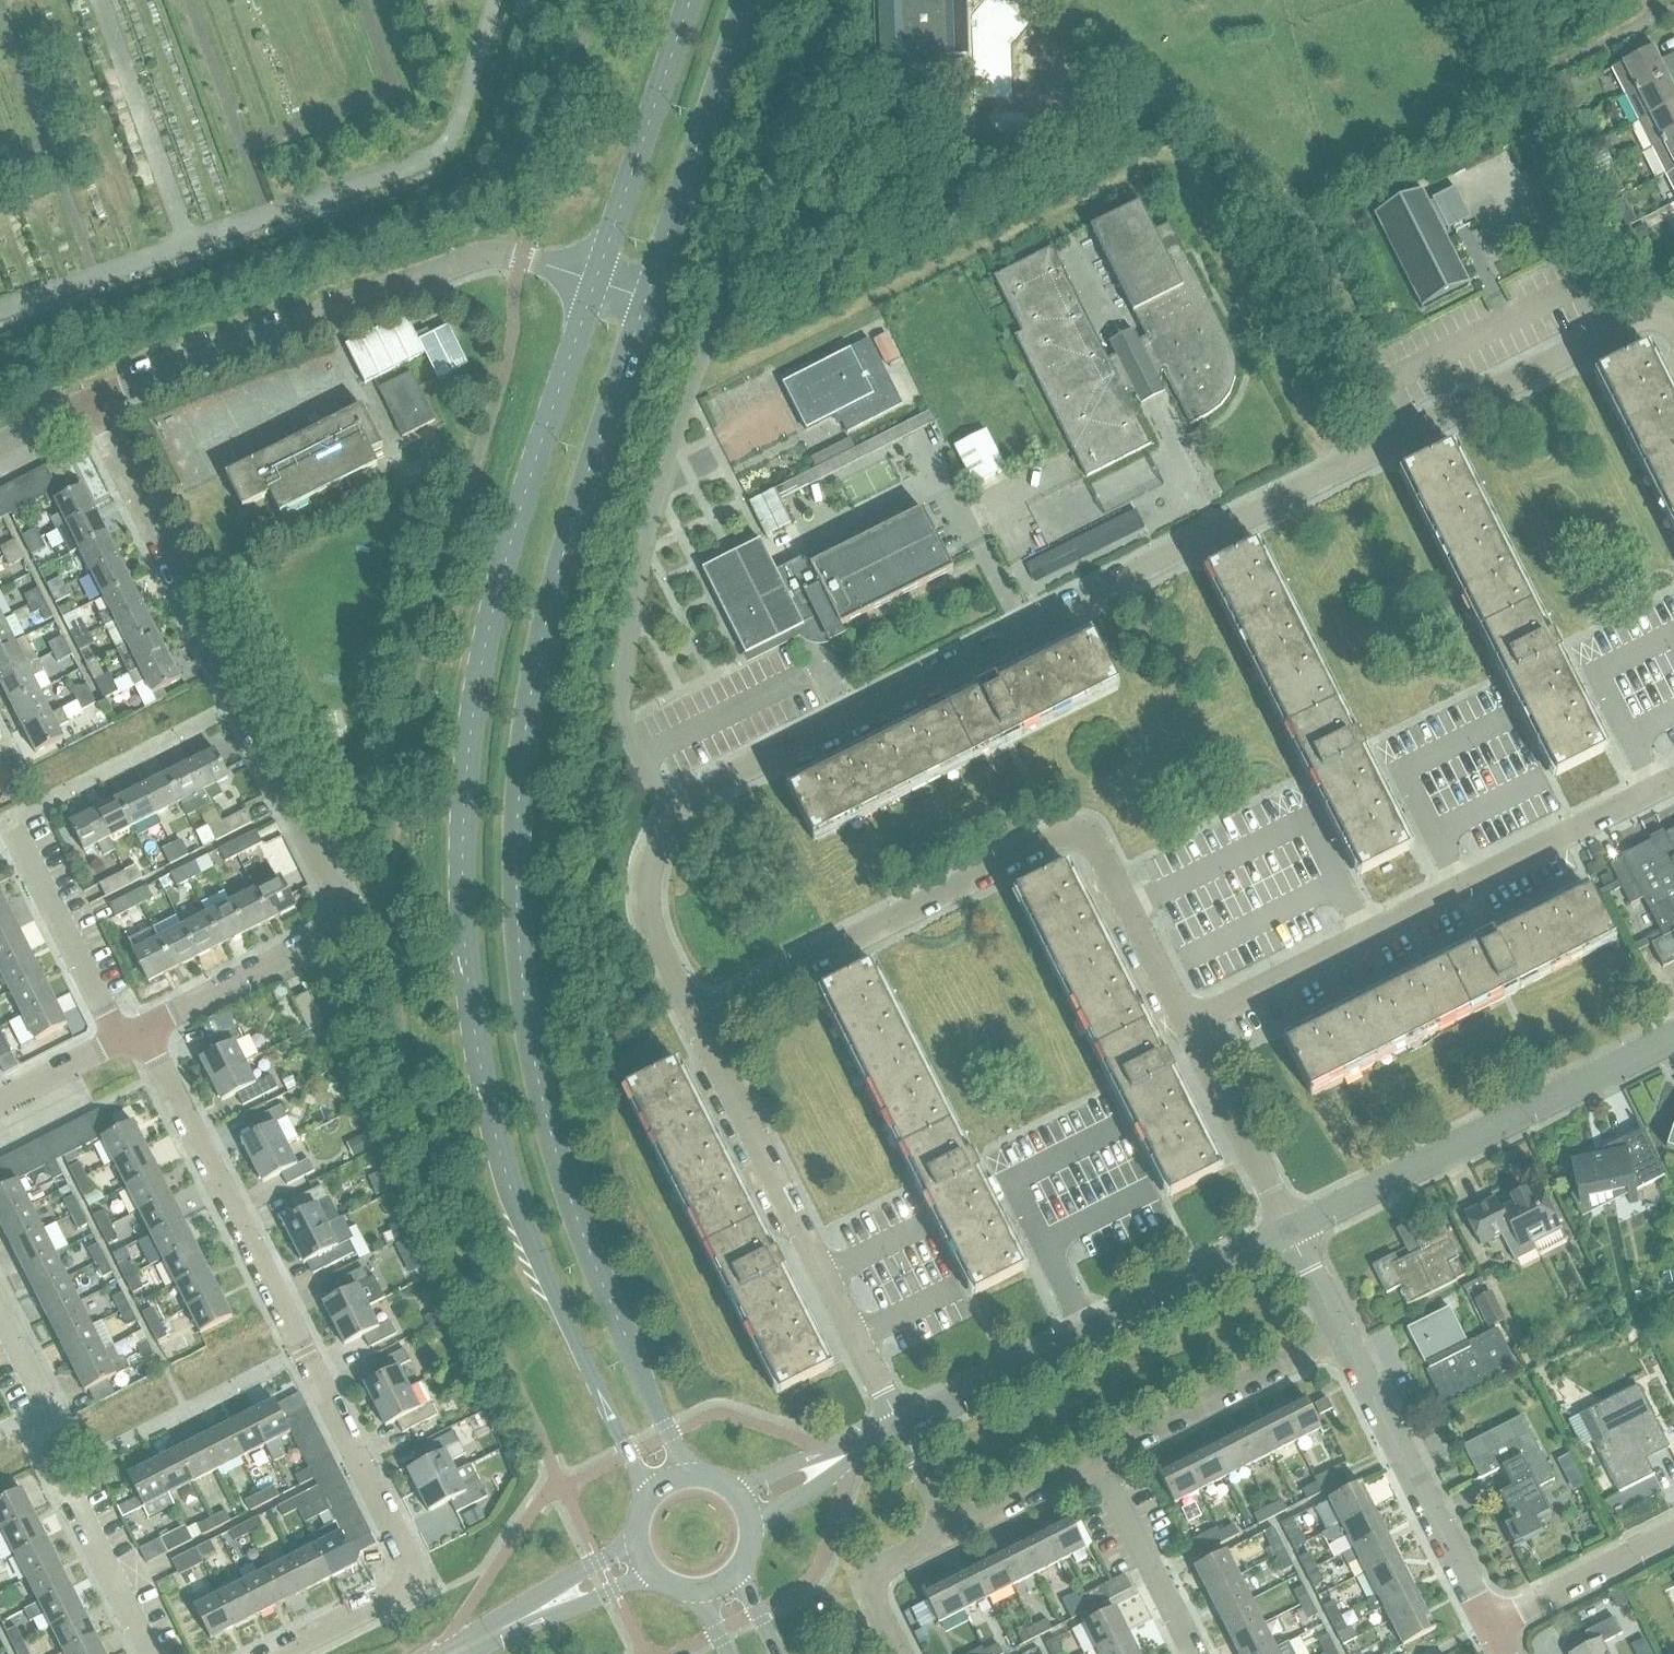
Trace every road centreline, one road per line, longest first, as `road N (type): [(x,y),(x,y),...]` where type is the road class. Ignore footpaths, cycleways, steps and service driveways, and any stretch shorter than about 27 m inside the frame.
road 1 (secondary): [(595,281),(510,550),(473,709),(460,827),(462,977),(484,1106),(538,1277),(650,1504)]
road 2 (secondary): [(690,1480),(536,1102),(511,832),(560,555),(646,298)]
road 3 (residential): [(673,816),(690,797),(1653,317)]
road 4 (residential): [(673,816),(621,718),(637,580),(832,0)]
road 5 (residential): [(140,1030),(318,944),(334,927),(339,901),(90,409)]
road 6 (residential): [(279,1653),(416,1589),(140,1030)]
road 7 (residential): [(1186,1023),(1114,865),(1096,842),(1074,839),(693,1028)]
road 8 (residential): [(90,409),(348,300),(490,252),(595,281)]
road 9 (residential): [(898,1430),(693,1028)]
road 10 (residential): [(1290,1231),(1673,1037)]
road 11 (residential): [(1488,1623),(1340,1335)]
road 12 (secondary): [(646,298),(747,0)]
road 13 (residential): [(1186,1023),(1457,887)]
road 14 (secondary): [(689,0),(595,281)]
road 15 (residential): [(1095,1458),(1340,1335)]
road 16 (residential): [(118,1041),(10,817)]
road 17 (residential): [(1290,1231),(1186,1023)]
road 18 (residential): [(1087,1334),(1290,1231)]
road 19 (residential): [(693,1028),(647,908),(649,861),(673,816)]
road 20 (residential): [(1457,887),(1655,787)]
road 21 (tertiary): [(453,1653),(649,1556)]
road 22 (residential): [(1192,1653),(1095,1458)]
road 23 (residential): [(898,1430),(1087,1334)]
road 24 (residential): [(1488,1623),(1673,1532)]
road 25 (residential): [(145,1653),(55,1476)]
road 26 (residential): [(742,1509),(898,1430)]
road 27 (residential): [(902,1653),(867,1581),(947,1532)]
road 28 (residential): [(1087,1334),(1011,1179)]
road 29 (residential): [(947,1532),(1095,1458)]
road 30 (residential): [(0,1102),(118,1041)]
road 31 (residential): [(1655,787),(1596,672)]
road 32 (residential): [(1457,887),(1402,775)]

